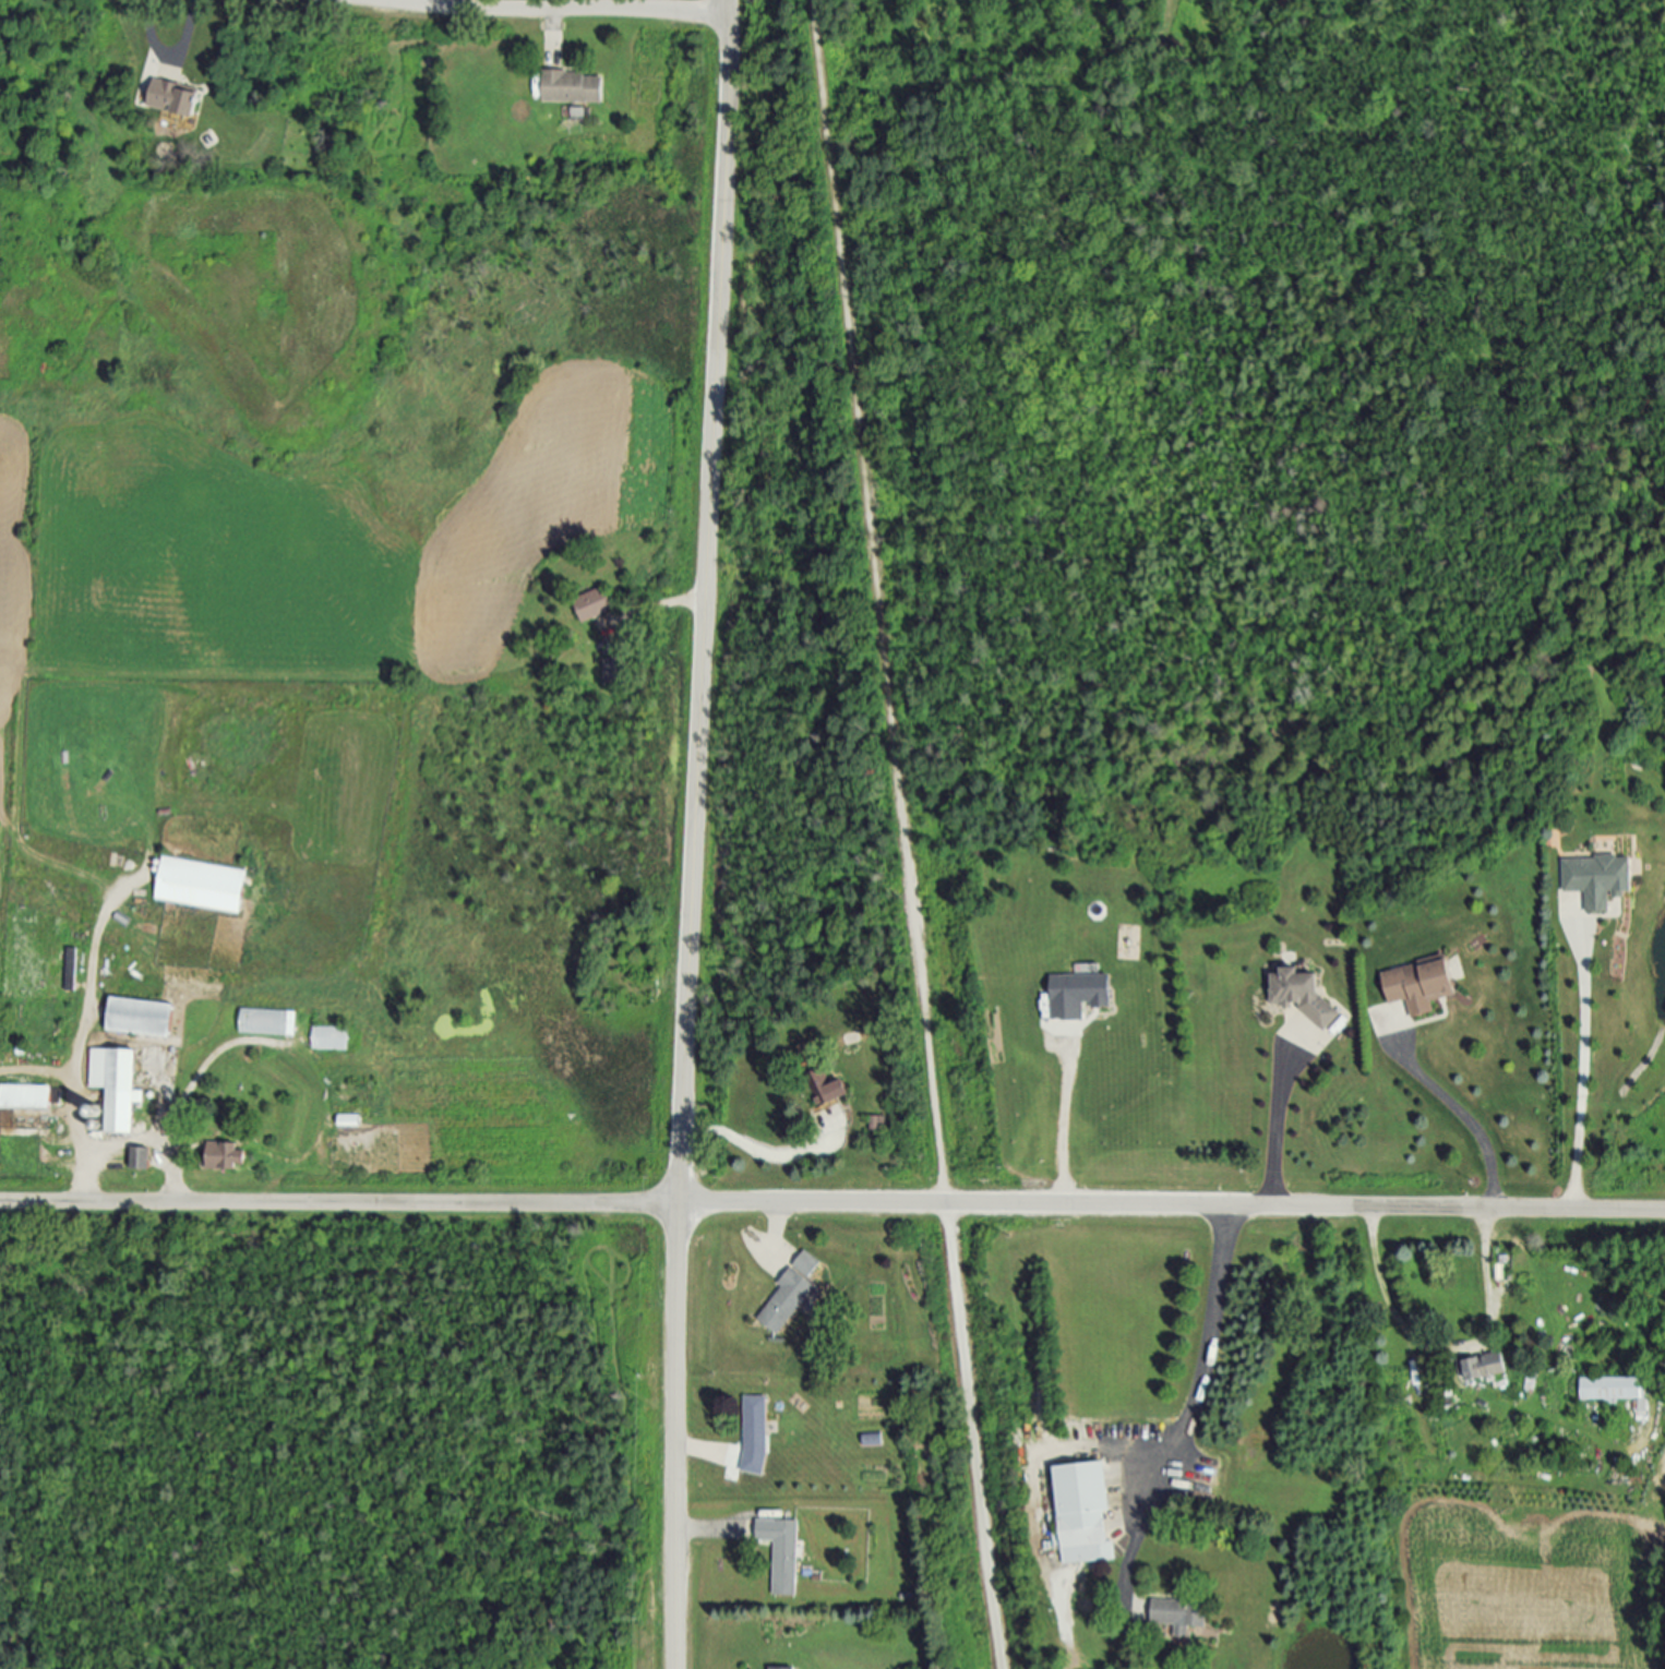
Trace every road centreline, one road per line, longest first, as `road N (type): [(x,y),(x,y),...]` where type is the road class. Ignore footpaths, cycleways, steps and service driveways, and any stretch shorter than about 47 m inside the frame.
road 1 (residential): [(1664,1212),(0,1201)]
road 2 (residential): [(731,0),(680,1204)]
road 3 (residential): [(675,1668),(680,1204)]
road 4 (residential): [(383,0),(732,17)]

